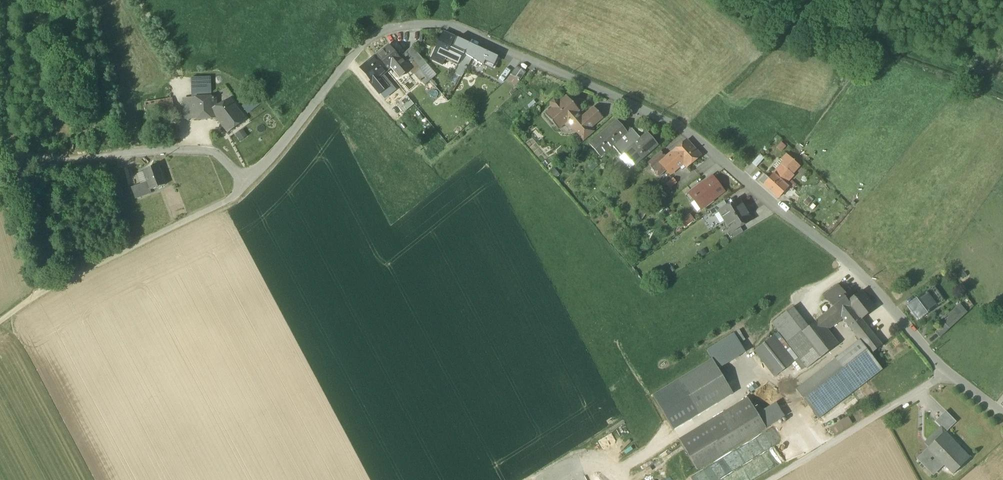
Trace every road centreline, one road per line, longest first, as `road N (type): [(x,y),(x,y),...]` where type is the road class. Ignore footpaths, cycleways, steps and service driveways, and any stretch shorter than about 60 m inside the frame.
road 1 (residential): [(1002,415),(946,374),(863,276),(691,134),(451,27),(405,25),(370,37),(272,155),(241,180),(211,148),(135,151)]
road 2 (track): [(241,180),(228,199),(46,287),(0,321)]
road 3 (track): [(771,479),(946,374)]
road 4 (track): [(135,151),(65,161),(0,152)]

